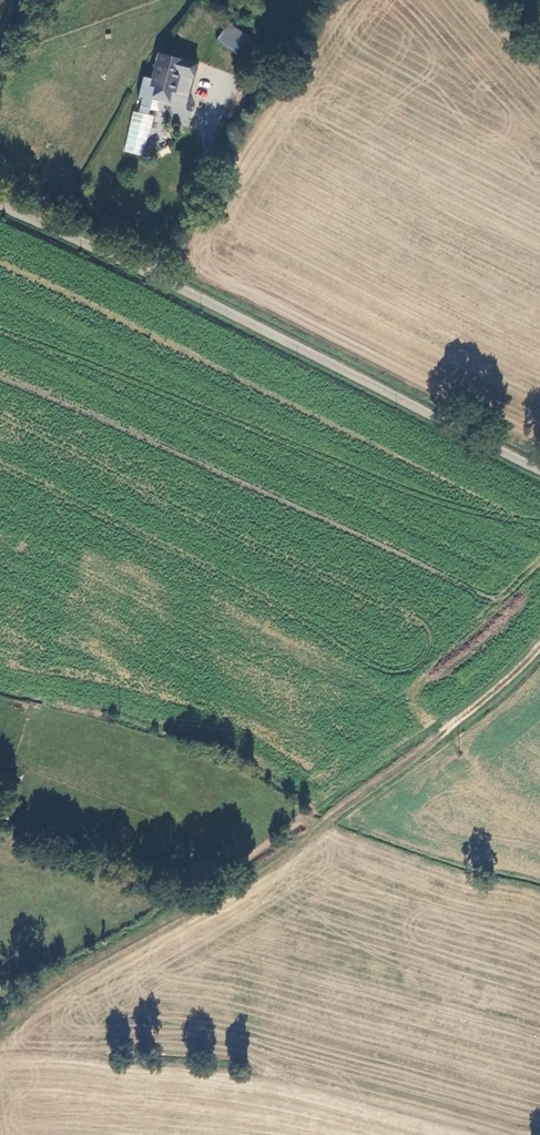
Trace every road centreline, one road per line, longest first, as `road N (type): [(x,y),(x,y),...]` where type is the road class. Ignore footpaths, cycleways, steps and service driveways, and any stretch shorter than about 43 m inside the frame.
road 1 (unclassified): [(539,471),(0,213)]
road 2 (track): [(539,649),(325,824)]

